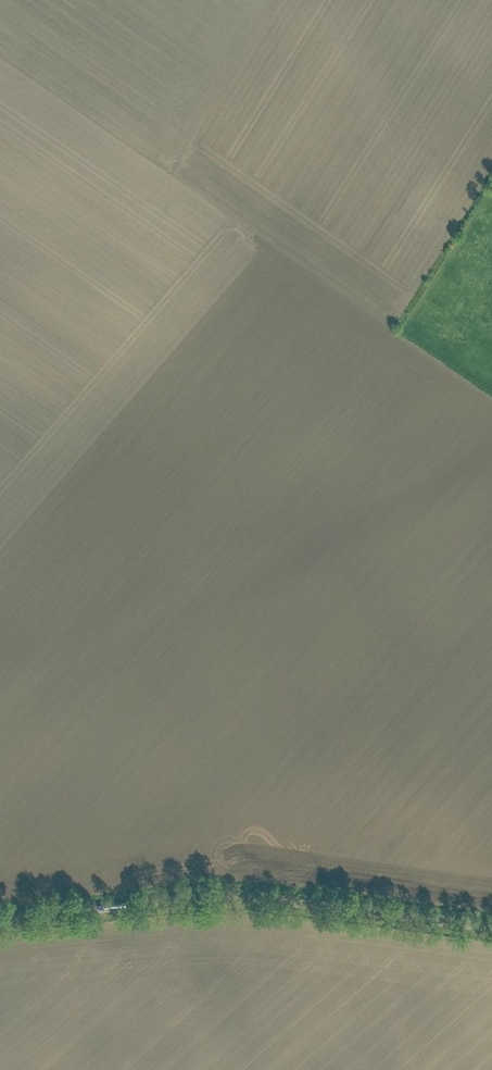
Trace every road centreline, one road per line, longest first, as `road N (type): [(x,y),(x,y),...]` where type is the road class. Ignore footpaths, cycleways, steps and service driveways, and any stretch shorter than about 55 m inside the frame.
road 1 (unclassified): [(0,922),(235,899),(491,931)]

